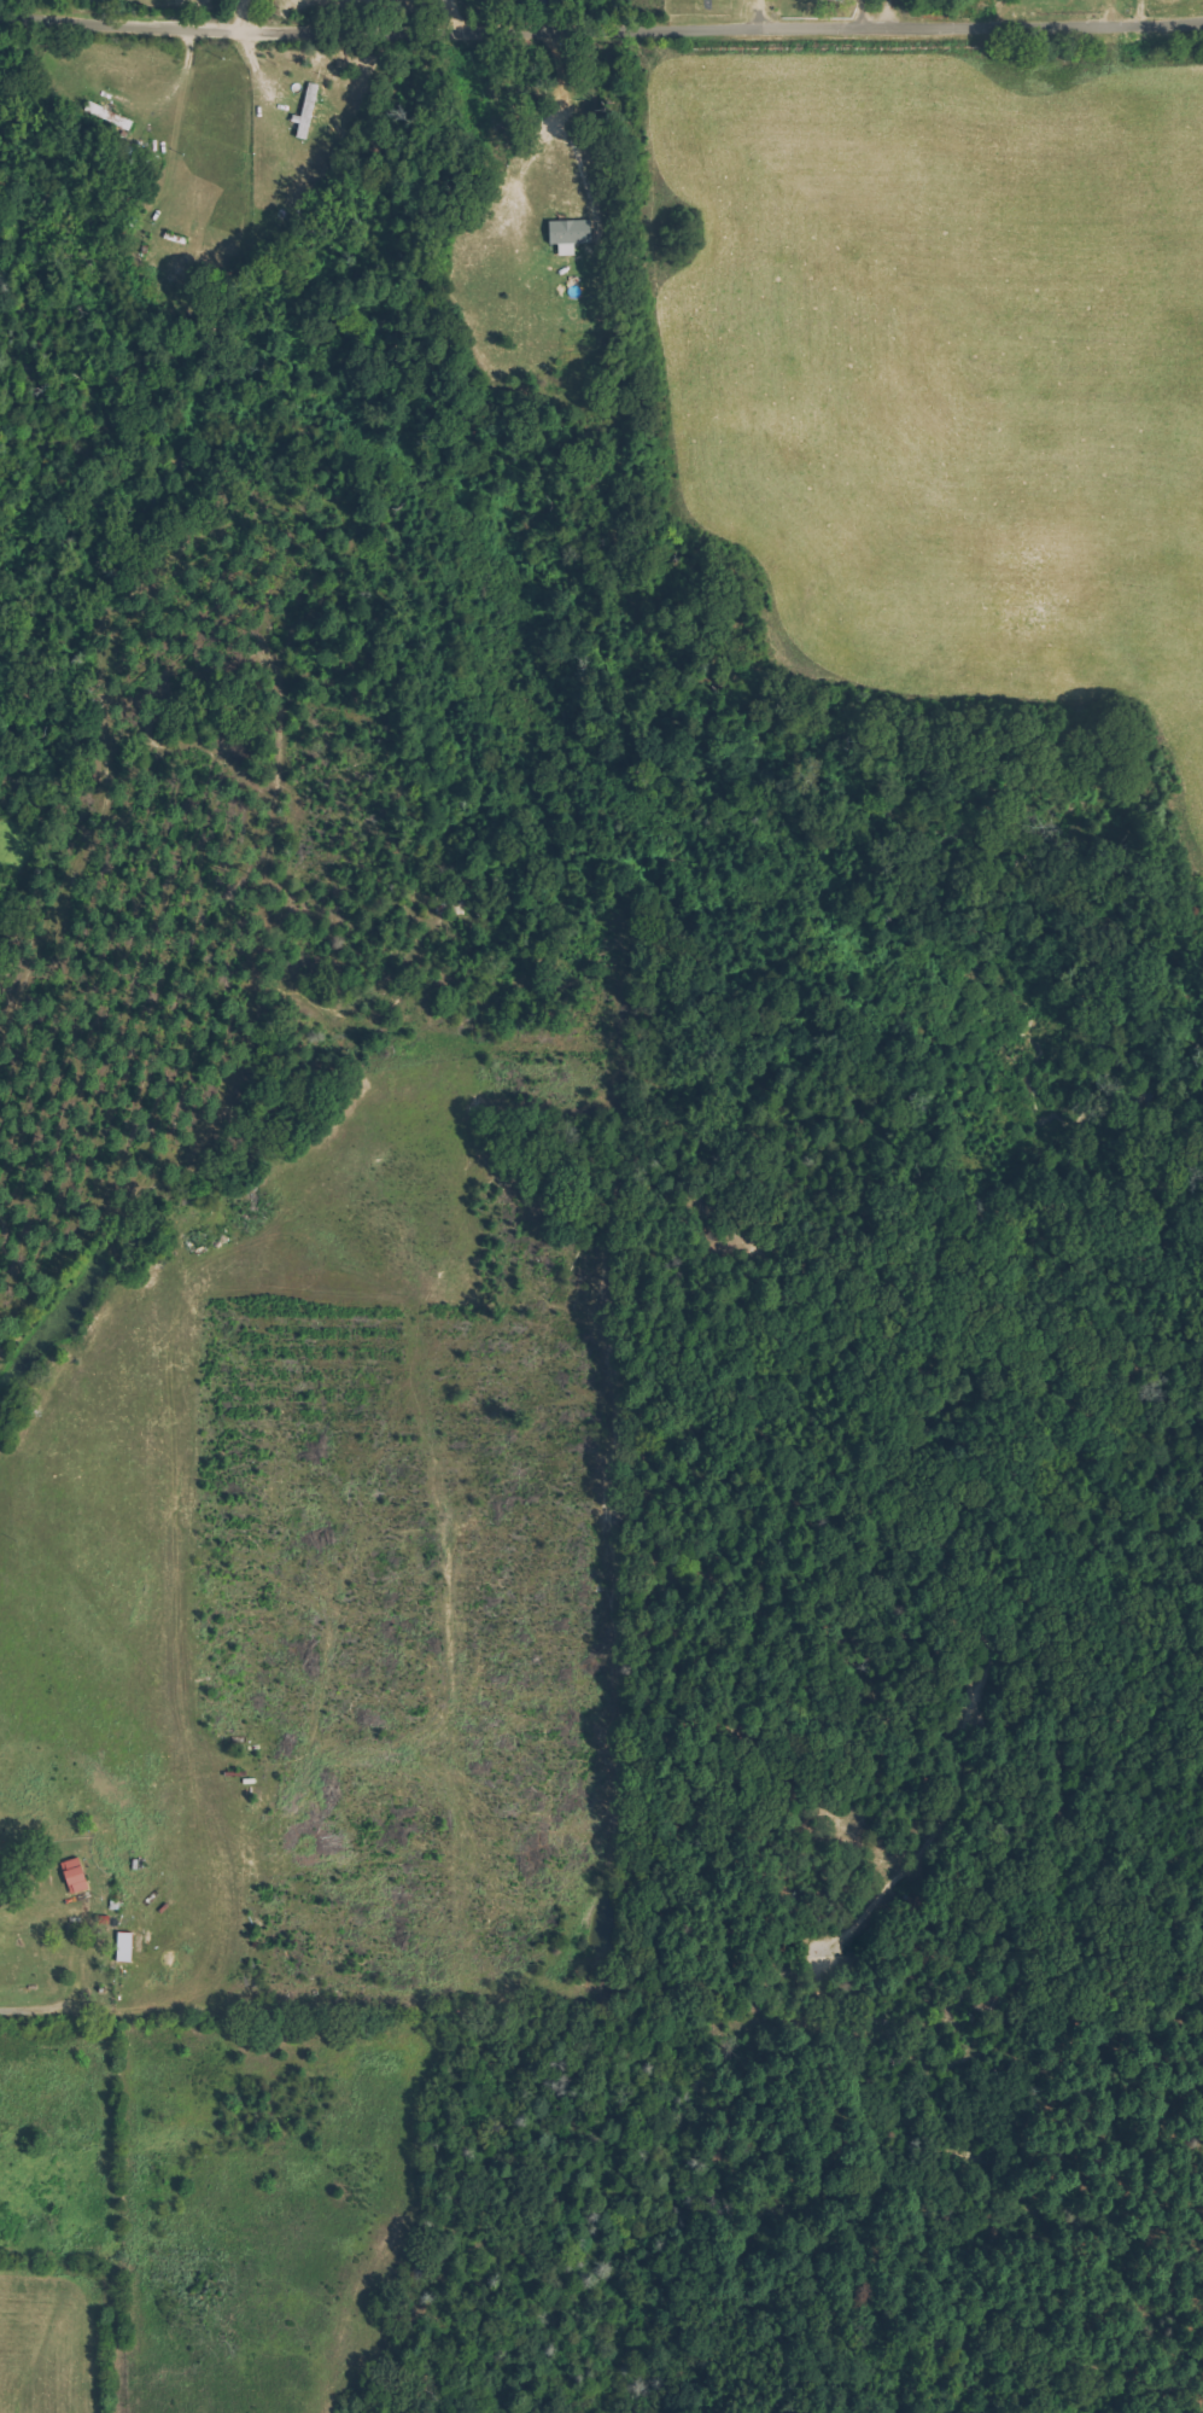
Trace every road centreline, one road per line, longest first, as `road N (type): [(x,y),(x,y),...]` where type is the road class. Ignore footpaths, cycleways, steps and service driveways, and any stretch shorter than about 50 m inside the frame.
road 1 (residential): [(0,13),(259,34),(1202,23)]

